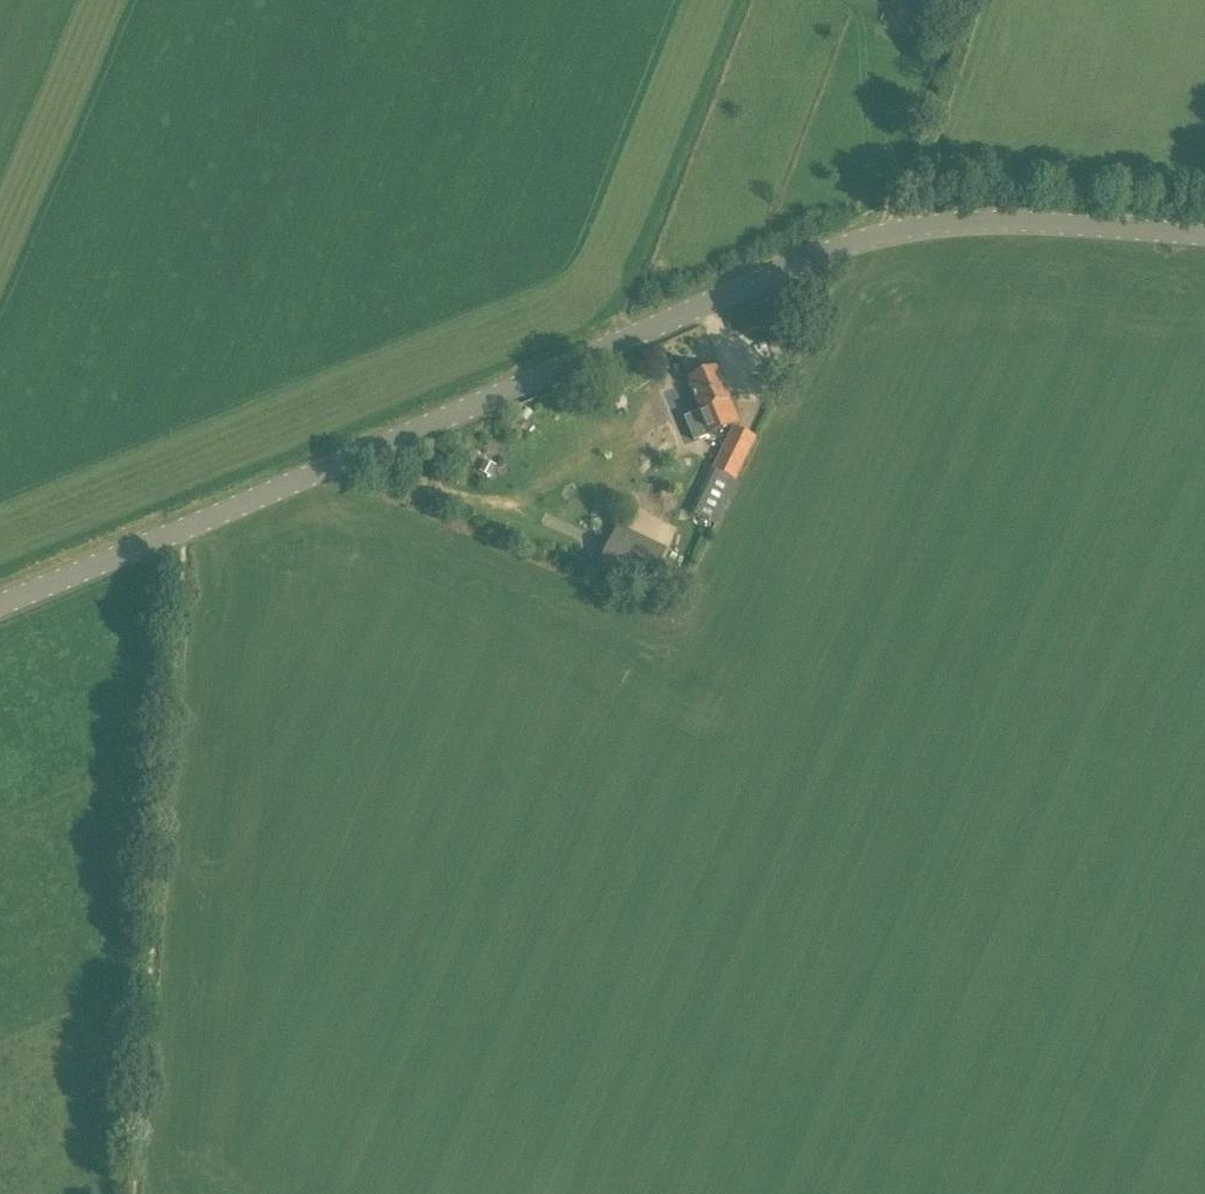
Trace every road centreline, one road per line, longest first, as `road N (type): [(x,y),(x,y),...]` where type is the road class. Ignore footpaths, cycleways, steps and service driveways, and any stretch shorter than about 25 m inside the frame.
road 1 (tertiary): [(0,606),(853,239),(945,221),(1204,236)]
road 2 (track): [(966,0),(887,230)]

